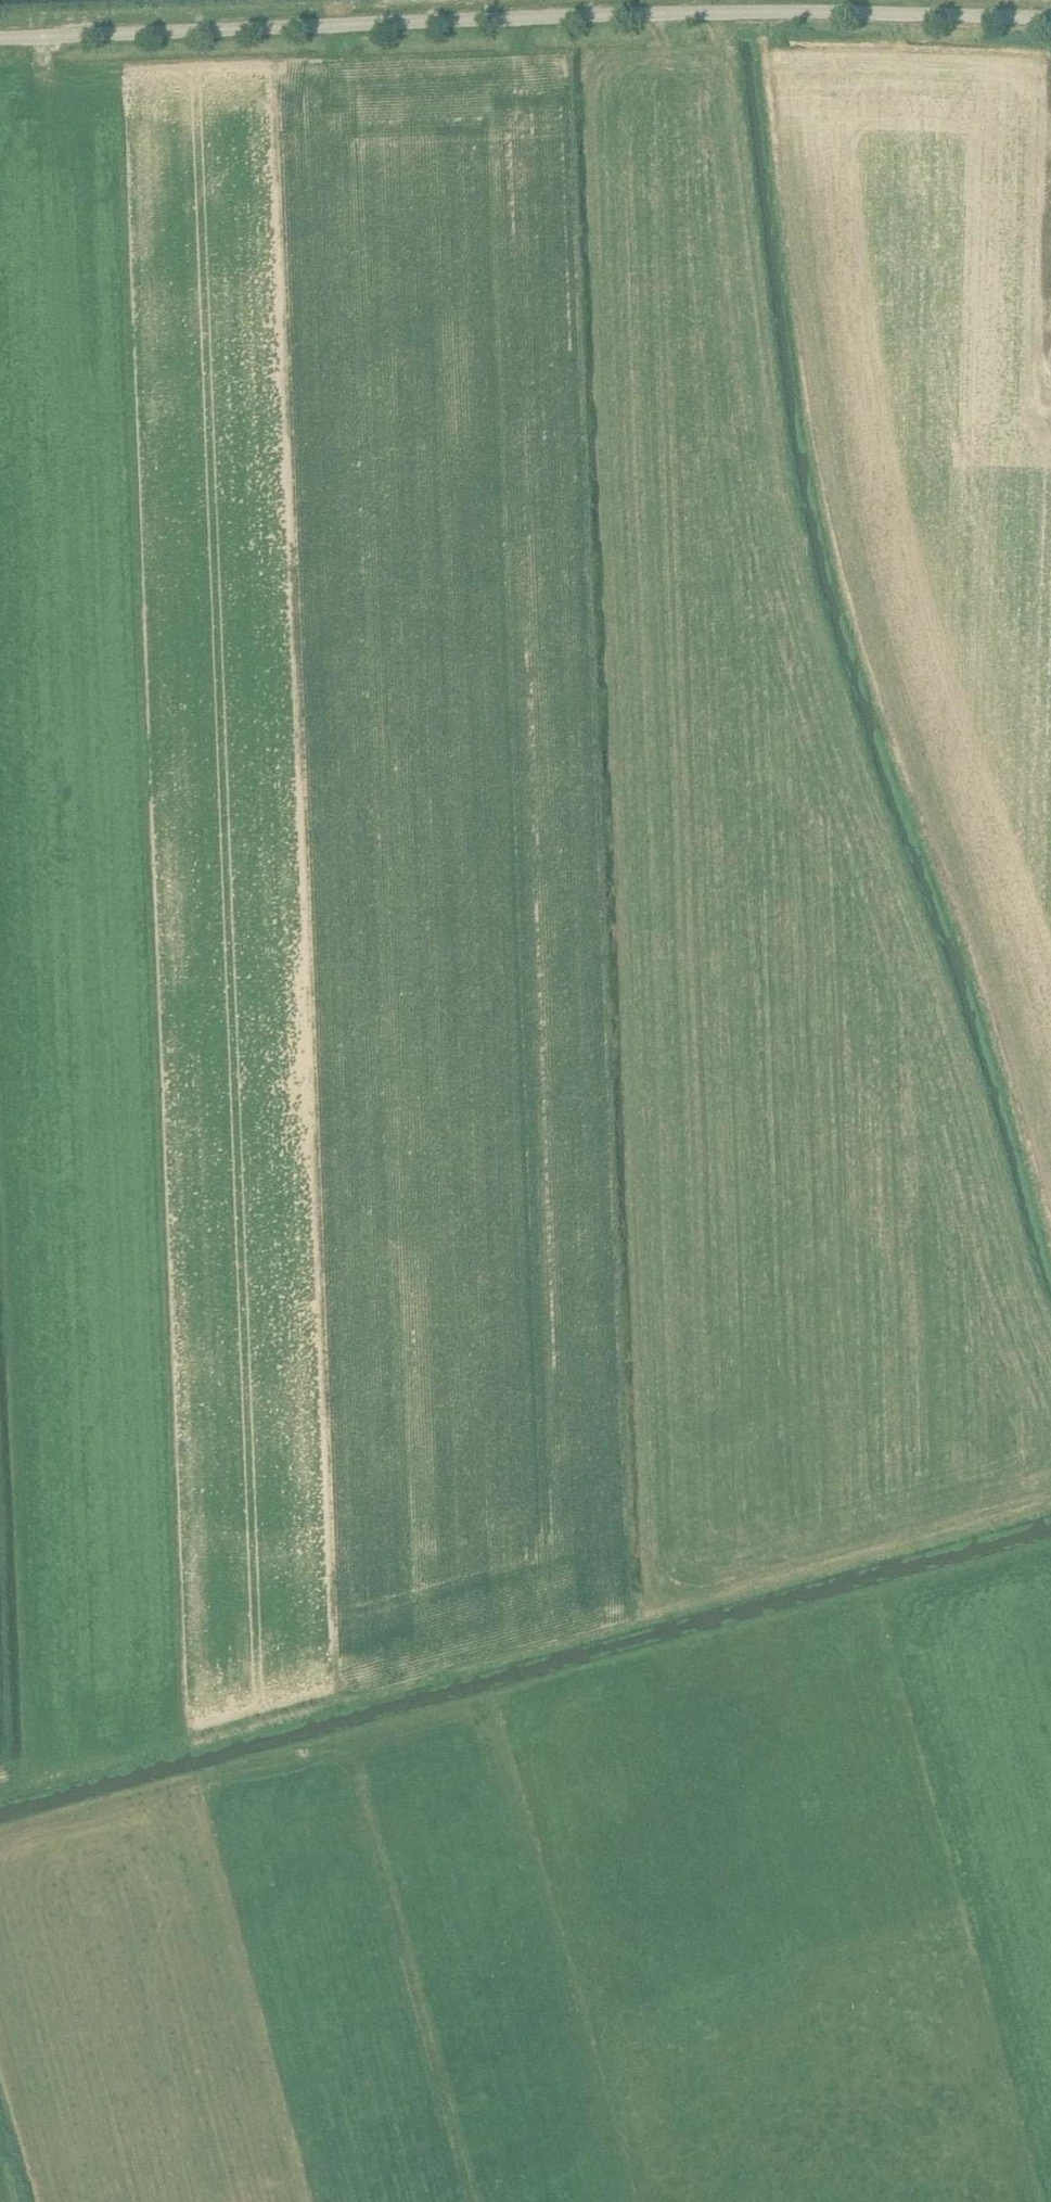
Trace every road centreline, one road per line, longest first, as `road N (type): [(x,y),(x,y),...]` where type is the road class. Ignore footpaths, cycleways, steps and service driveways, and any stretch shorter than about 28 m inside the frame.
road 1 (unclassified): [(0,37),(678,13),(1050,18)]

